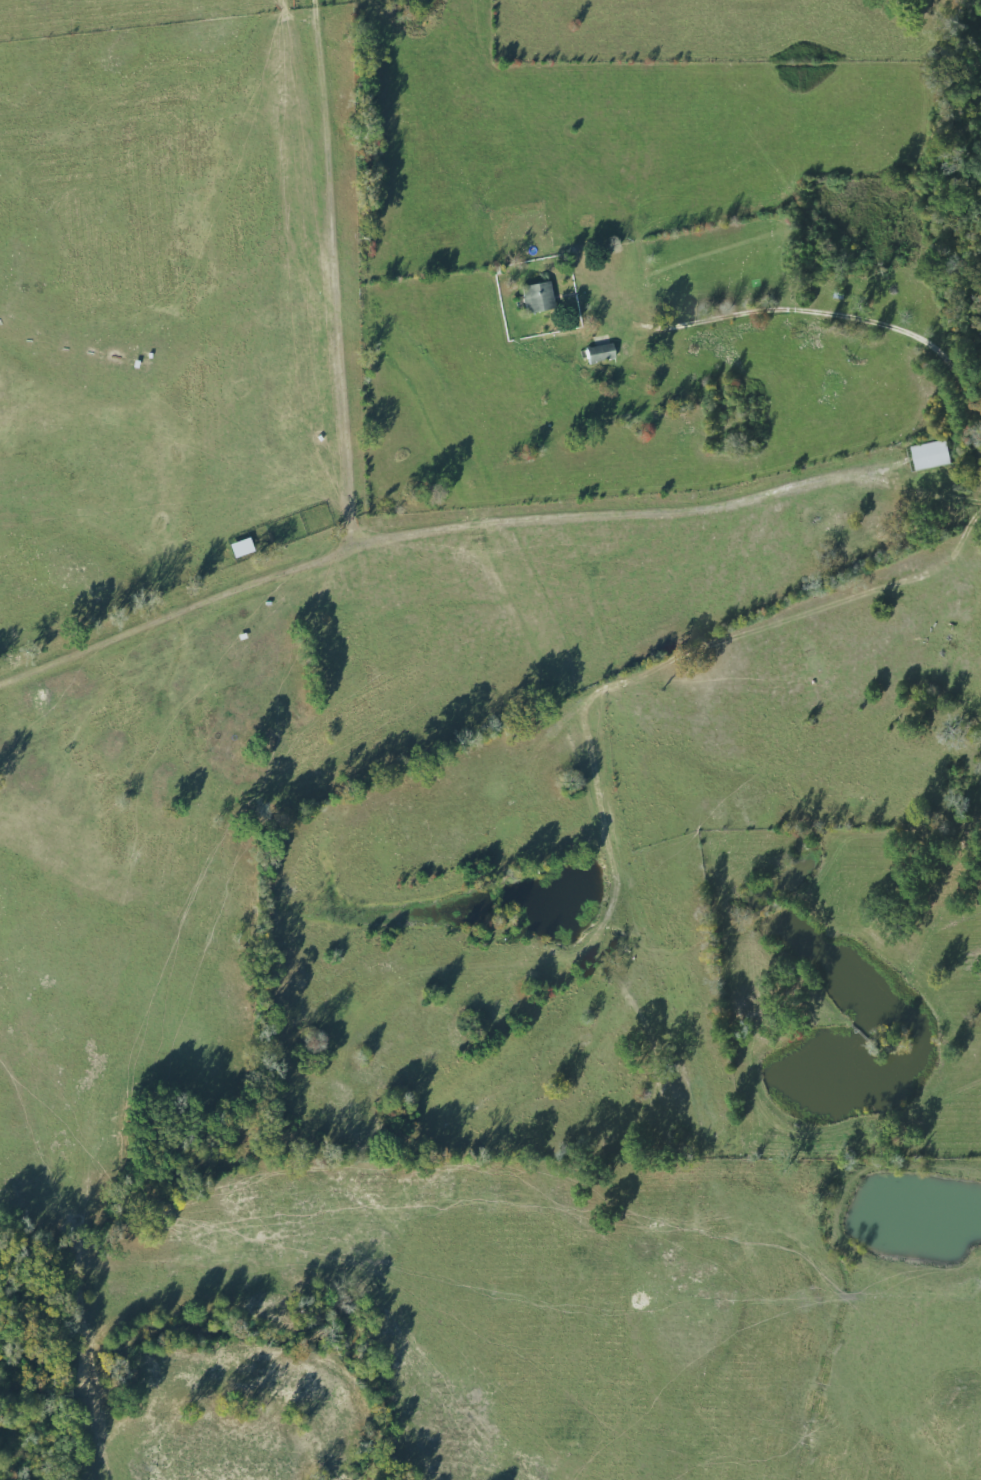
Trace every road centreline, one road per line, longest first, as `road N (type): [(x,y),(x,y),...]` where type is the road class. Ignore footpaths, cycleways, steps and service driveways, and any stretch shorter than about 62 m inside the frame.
road 1 (residential): [(980,439),(942,348),(800,323)]

